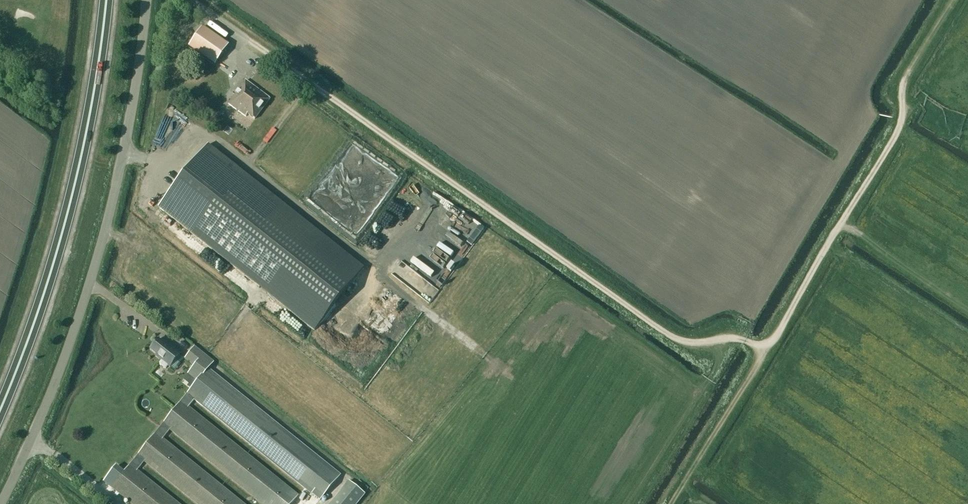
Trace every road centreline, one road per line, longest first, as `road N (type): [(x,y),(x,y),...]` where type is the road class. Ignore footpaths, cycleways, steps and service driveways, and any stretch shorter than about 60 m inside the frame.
road 1 (track): [(189,0),(674,338),(760,345),(901,127),(907,69),(950,0)]
road 2 (unclassified): [(5,503),(93,288),(144,57),(149,0)]
road 3 (trunk): [(0,407),(78,167),(104,0)]
road 4 (track): [(760,345),(758,366),(671,503)]

